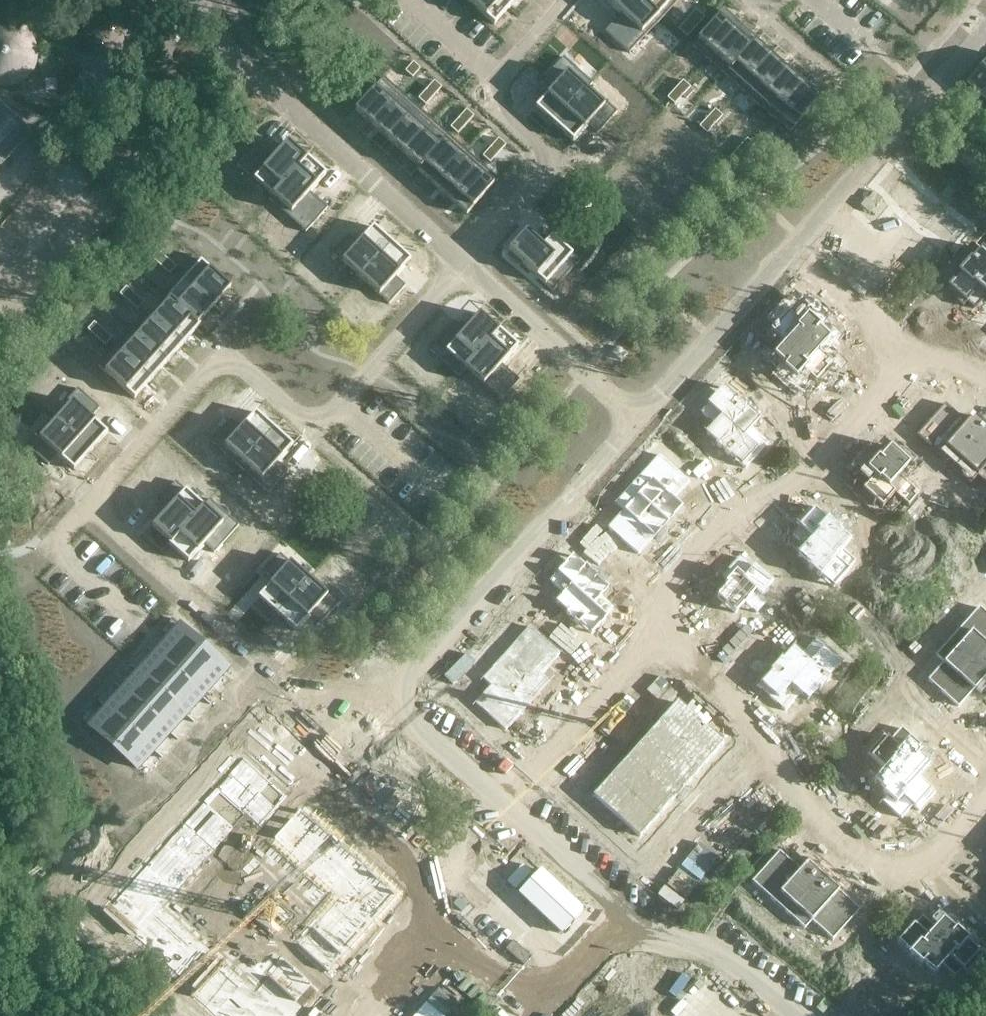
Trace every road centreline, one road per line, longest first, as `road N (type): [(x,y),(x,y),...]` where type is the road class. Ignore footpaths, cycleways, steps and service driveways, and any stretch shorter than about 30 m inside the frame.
road 1 (residential): [(399,693),(354,703),(306,699),(75,511),(226,350),(313,430),(339,402)]
road 2 (residential): [(985,803),(934,863),(879,867),(781,786),(750,709),(662,632)]
road 3 (residential): [(662,632),(667,583),(743,502),(800,480),(906,357)]
road 4 (residential): [(467,266),(240,62),(198,0)]
road 5 (residential): [(467,266),(558,163),(484,96),(571,0)]
road 6 (tertiary): [(793,1015),(714,950),(643,929),(505,803)]
road 7 (tertiary): [(399,693),(401,679),(632,424)]
road 8 (tertiary): [(793,249),(985,34)]
road 9 (unclassified): [(161,0),(0,189)]
road 10 (tertiary): [(632,424),(793,249)]
road 11 (residential): [(662,632),(505,803)]
road 12 (residential): [(632,424),(467,266)]
road 13 (residential): [(339,402),(467,266)]
road 14 (residential): [(793,249),(906,357)]
road 15 (tertiary): [(505,803),(407,716),(399,693)]
road 16 (residential): [(433,490),(339,402)]

